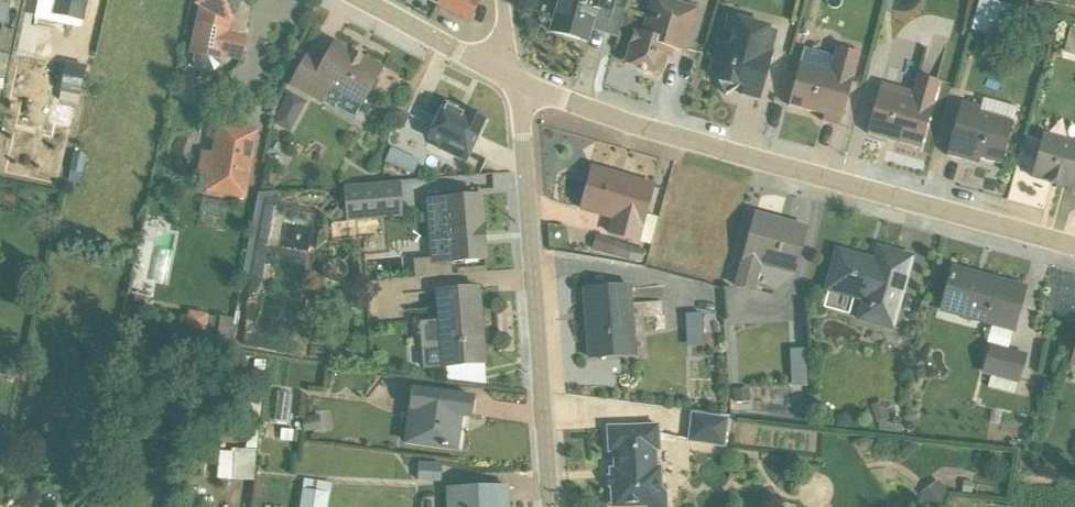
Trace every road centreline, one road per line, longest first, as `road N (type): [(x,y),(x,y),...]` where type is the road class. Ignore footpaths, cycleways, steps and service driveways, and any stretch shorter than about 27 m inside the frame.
road 1 (residential): [(511,81),(1074,248)]
road 2 (residential): [(511,81),(551,506)]
road 3 (residential): [(358,0),(511,81)]

